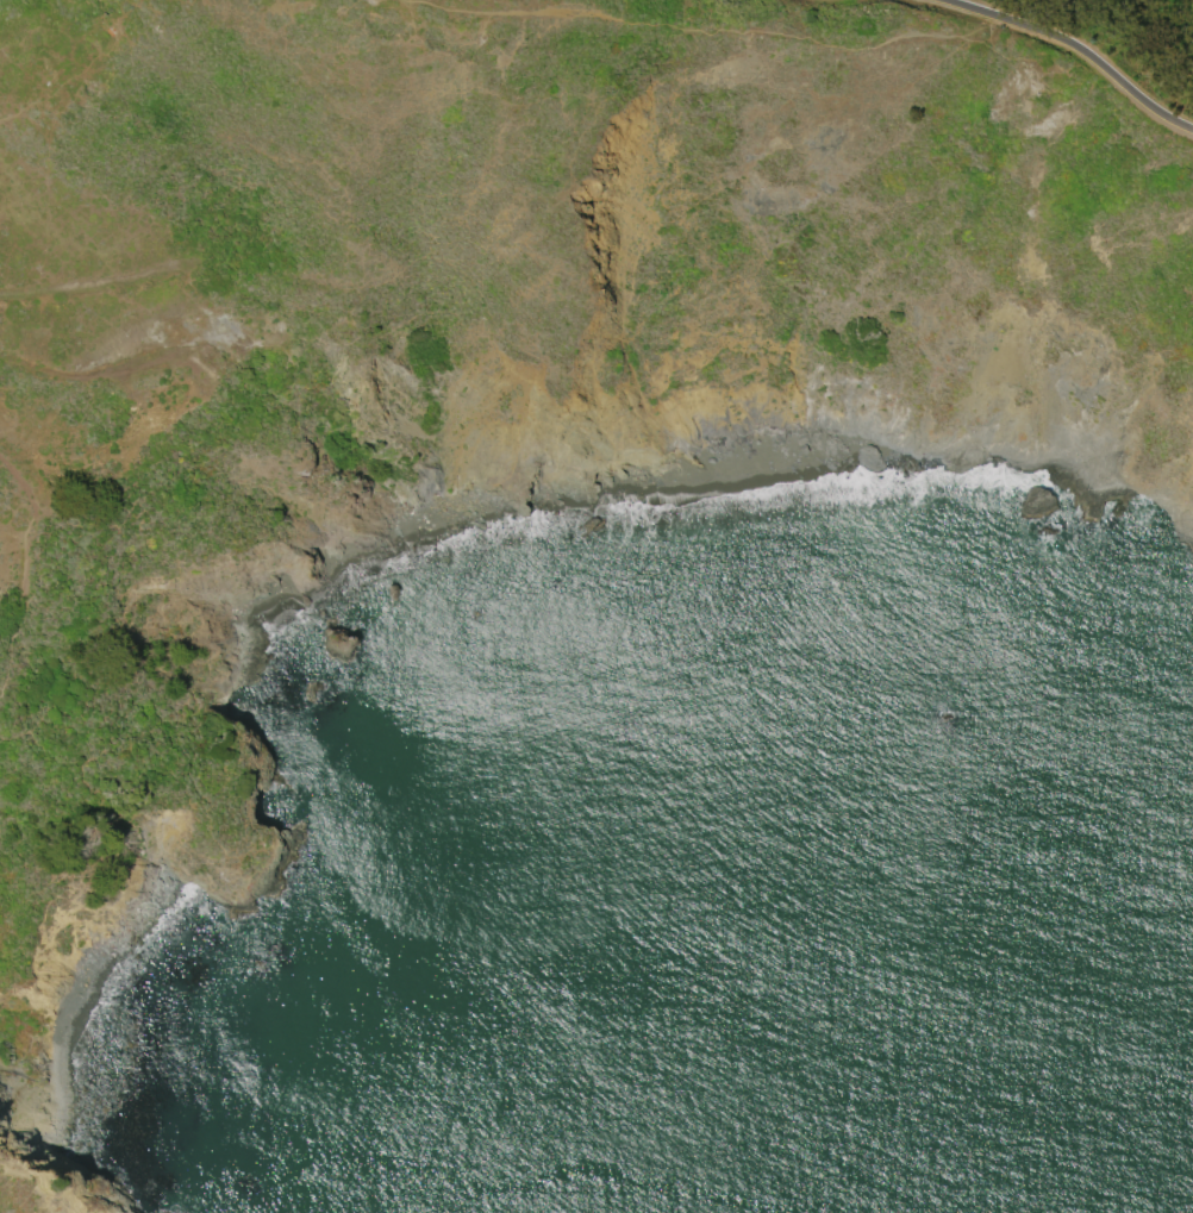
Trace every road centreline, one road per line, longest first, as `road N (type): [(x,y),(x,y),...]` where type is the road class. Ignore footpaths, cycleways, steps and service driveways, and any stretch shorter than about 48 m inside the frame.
road 1 (residential): [(1192,129),(1072,44),(941,0)]

